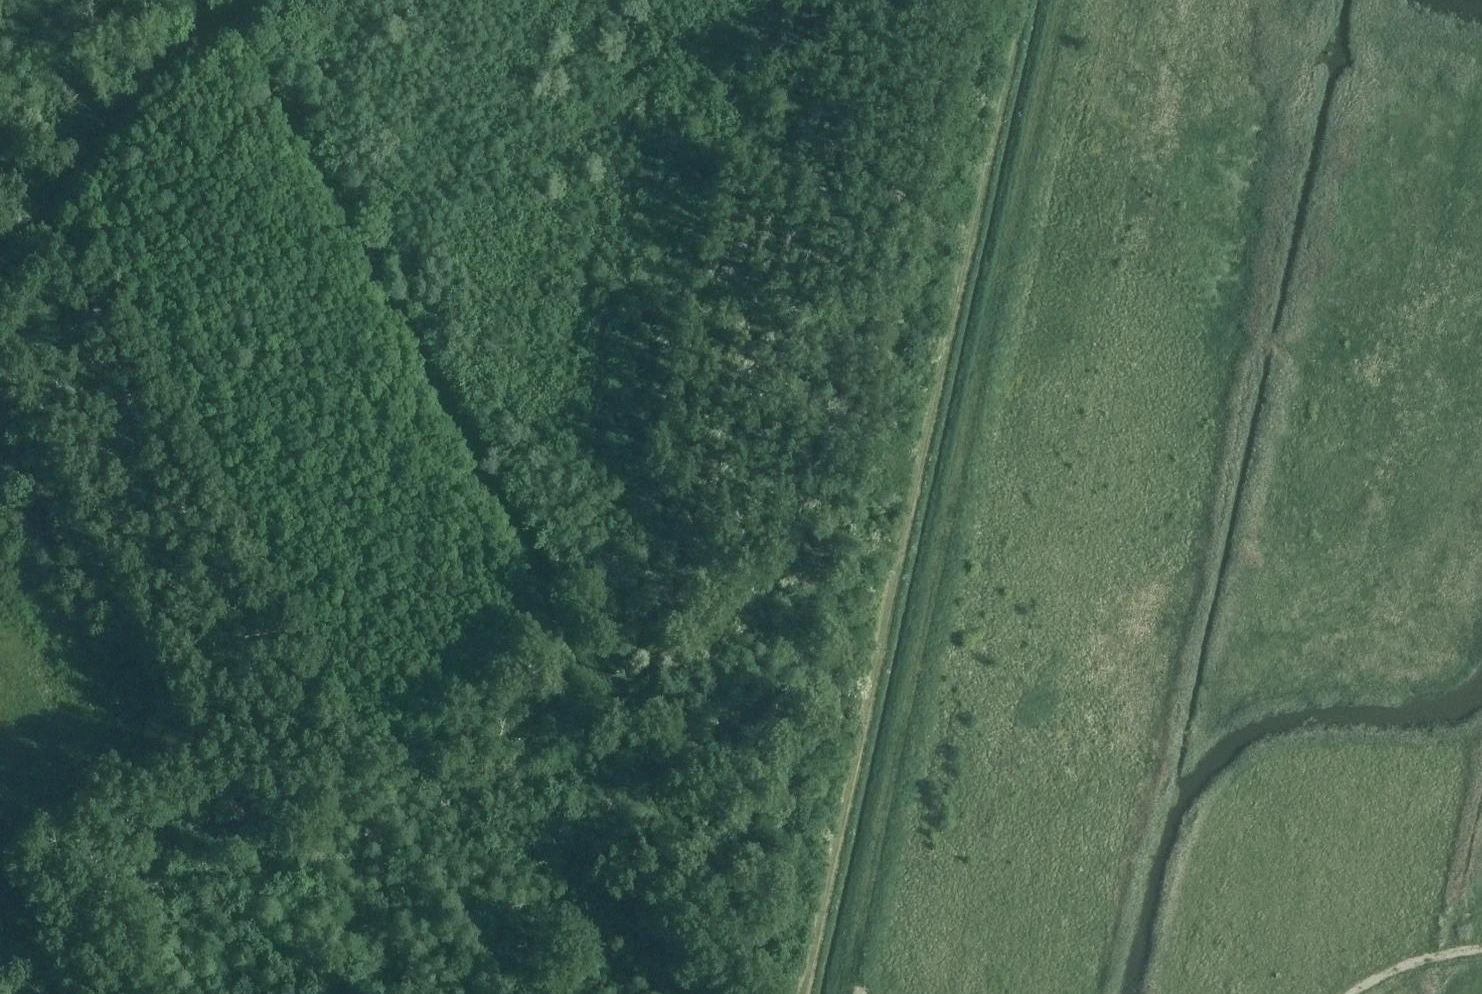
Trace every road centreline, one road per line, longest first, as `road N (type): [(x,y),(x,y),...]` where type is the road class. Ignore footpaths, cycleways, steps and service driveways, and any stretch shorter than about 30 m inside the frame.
road 1 (track): [(317,0),(204,42),(0,251)]
road 2 (track): [(1353,993),(1407,966),(1481,950)]

